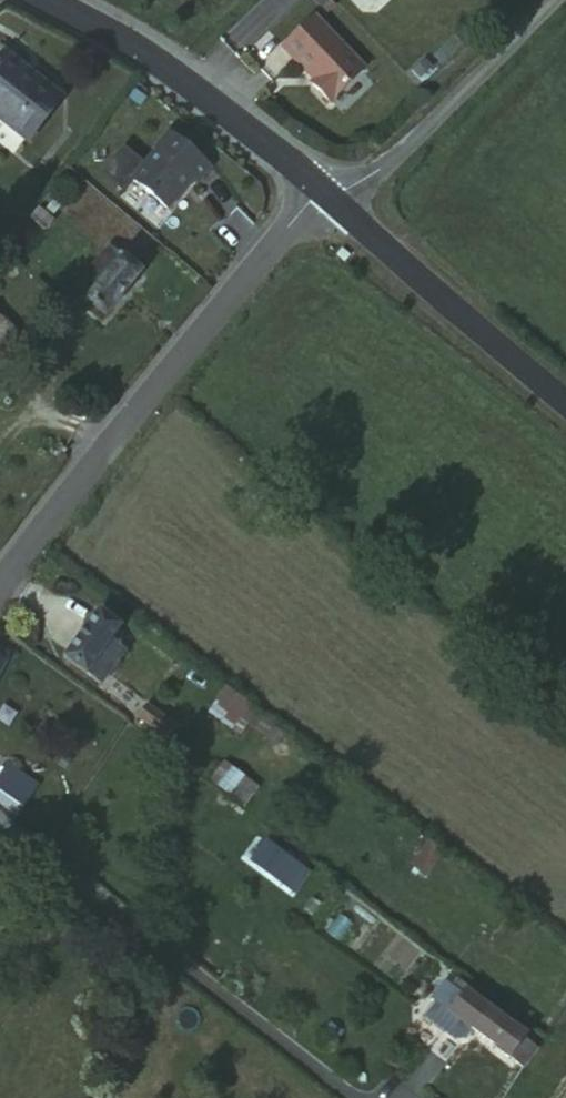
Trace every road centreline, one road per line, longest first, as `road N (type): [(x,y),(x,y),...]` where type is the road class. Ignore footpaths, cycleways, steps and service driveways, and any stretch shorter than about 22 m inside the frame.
road 1 (residential): [(0,568),(312,198)]
road 2 (unclassified): [(36,0),(220,103),(312,198)]
road 3 (unclassified): [(312,198),(565,400)]
road 4 (unclassified): [(312,198),(382,168),(553,0)]

